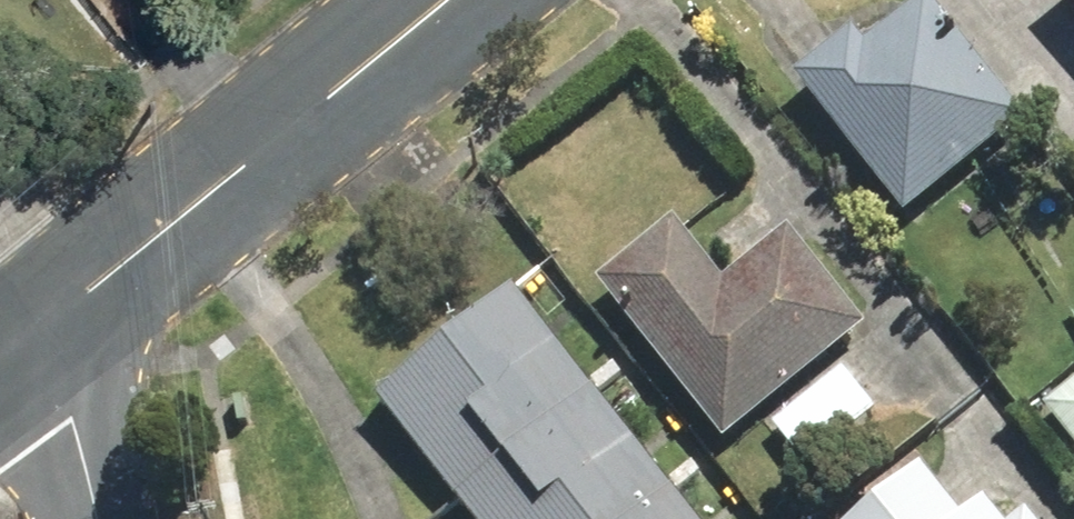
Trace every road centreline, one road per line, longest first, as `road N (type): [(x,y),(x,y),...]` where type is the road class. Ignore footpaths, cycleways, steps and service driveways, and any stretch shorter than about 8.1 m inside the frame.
road 1 (tertiary): [(450,0),(55,318)]
road 2 (residential): [(100,518),(55,318)]

